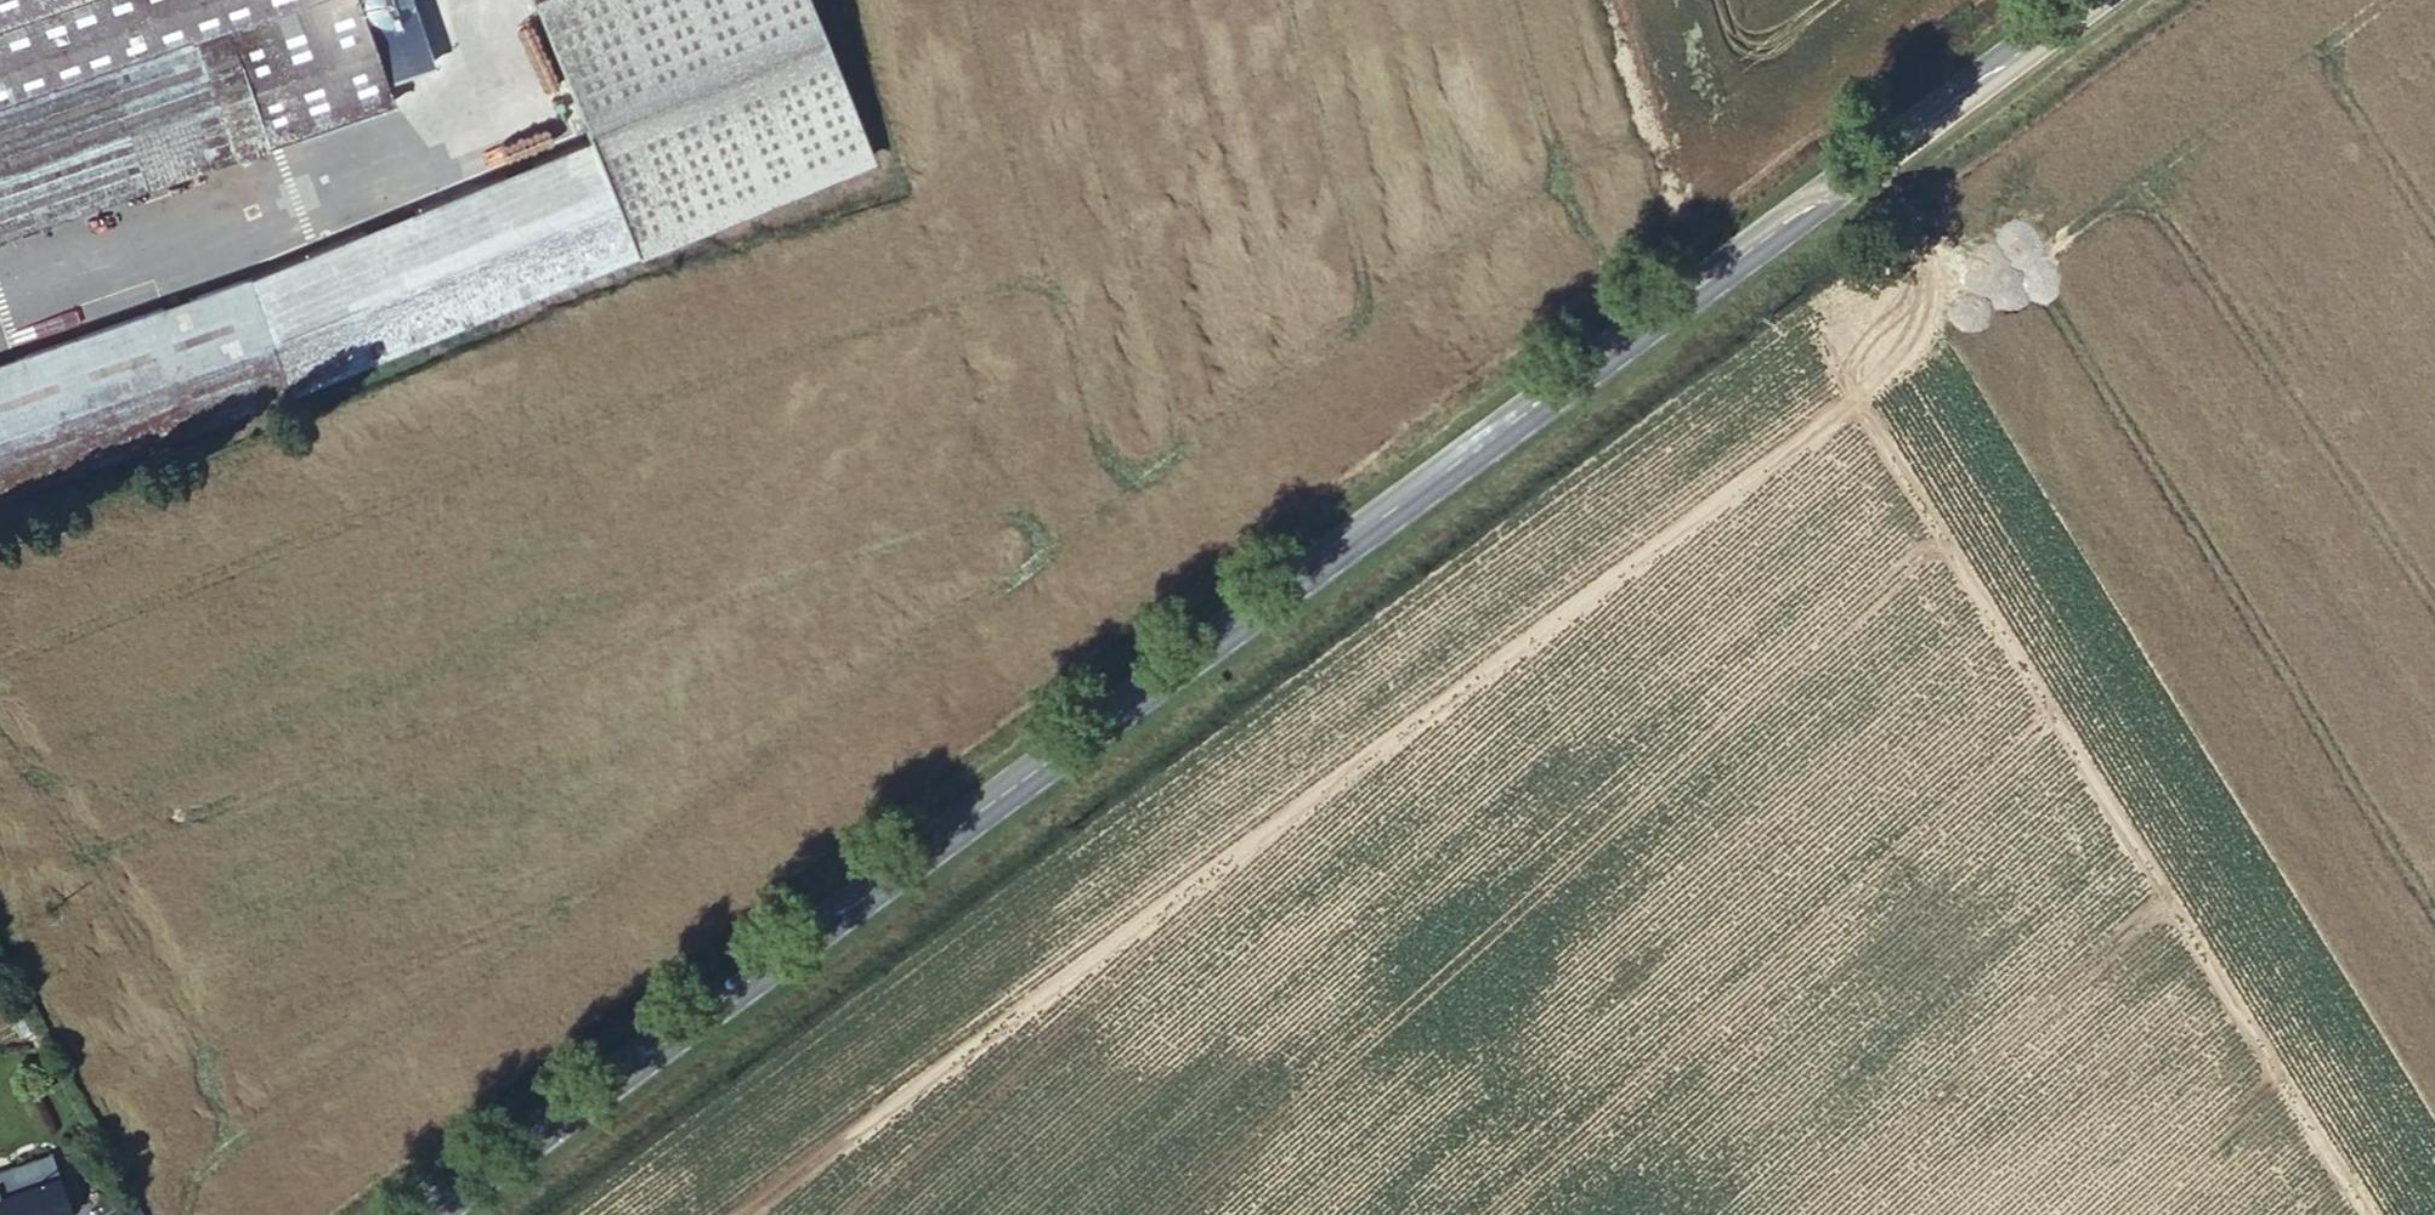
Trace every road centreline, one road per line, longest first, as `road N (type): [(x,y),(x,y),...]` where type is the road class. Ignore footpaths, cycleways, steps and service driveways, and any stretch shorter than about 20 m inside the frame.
road 1 (secondary): [(2082,0),(420,1214)]

